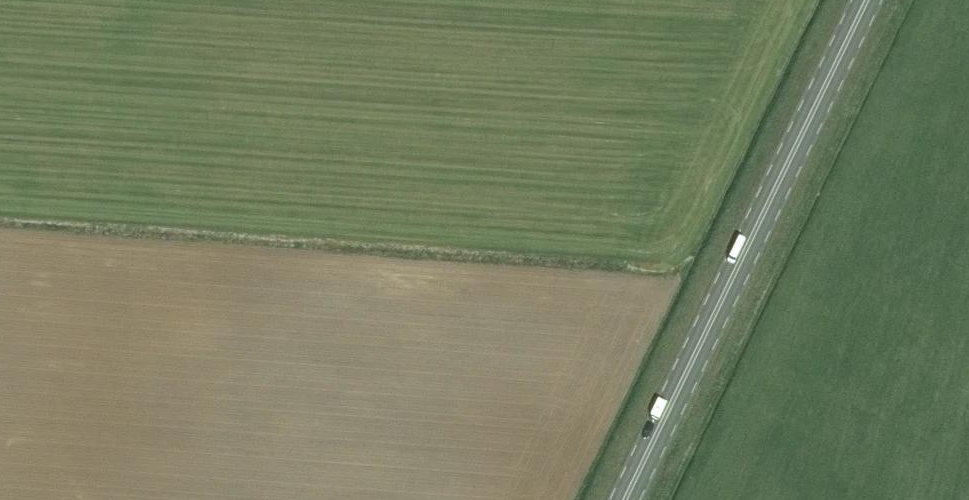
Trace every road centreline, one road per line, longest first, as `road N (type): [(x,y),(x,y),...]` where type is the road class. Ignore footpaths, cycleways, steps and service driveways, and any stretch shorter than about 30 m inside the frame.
road 1 (primary): [(625,499),(867,0)]

